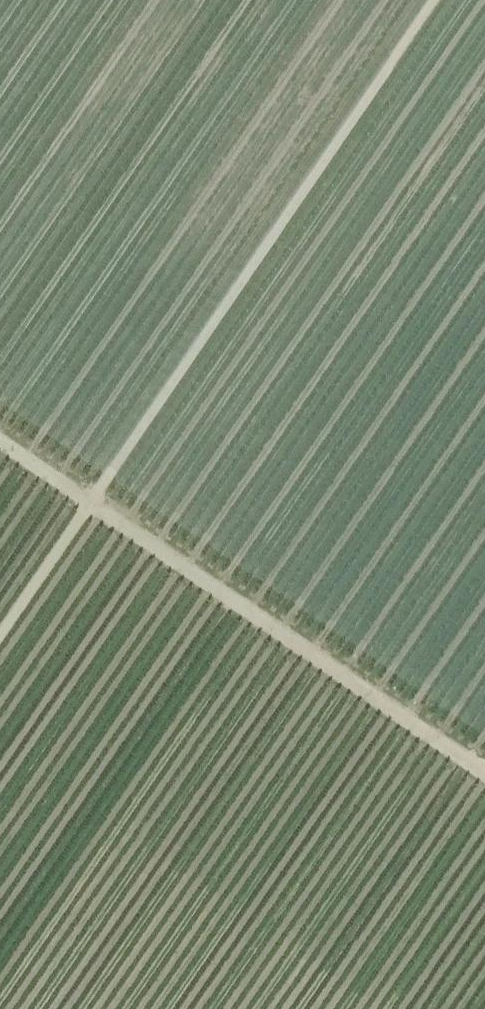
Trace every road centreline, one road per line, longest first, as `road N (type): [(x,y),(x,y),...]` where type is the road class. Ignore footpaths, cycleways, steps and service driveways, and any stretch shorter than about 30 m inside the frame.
road 1 (track): [(433,0),(0,632)]
road 2 (track): [(0,443),(484,774)]

